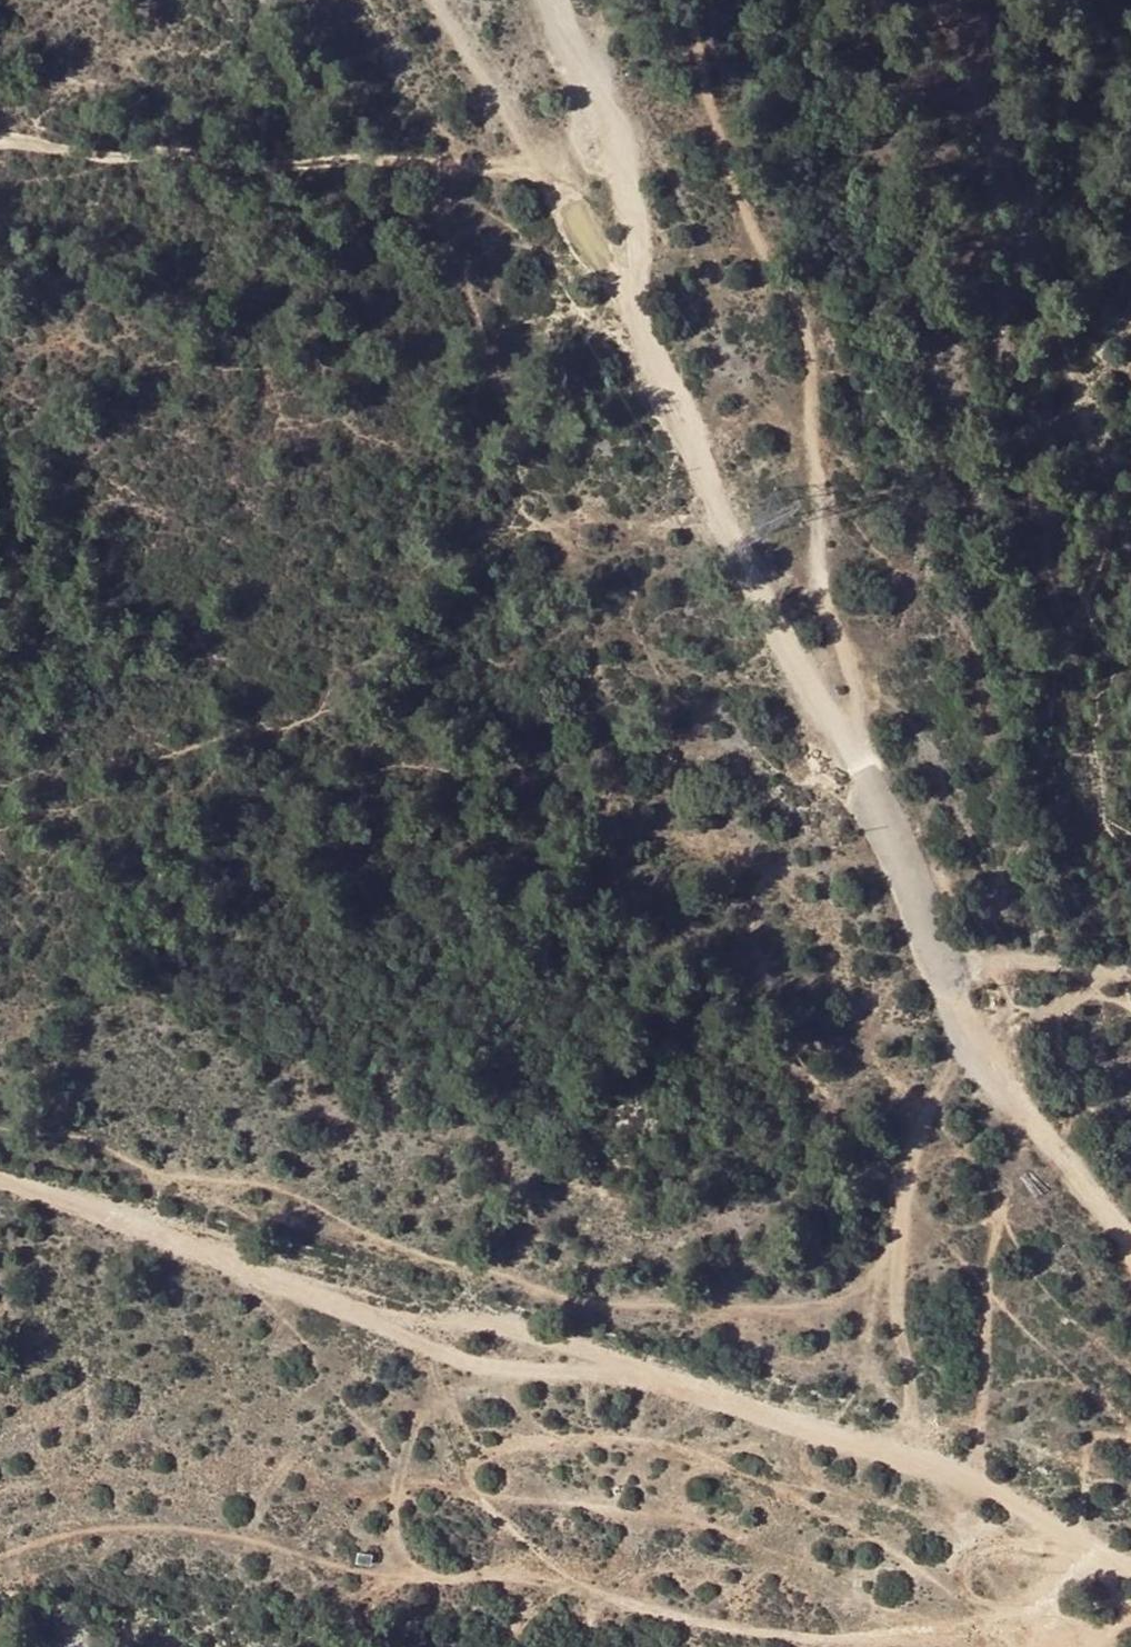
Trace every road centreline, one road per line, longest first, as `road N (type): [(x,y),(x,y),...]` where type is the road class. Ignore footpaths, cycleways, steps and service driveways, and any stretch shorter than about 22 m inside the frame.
road 1 (track): [(561,0),(595,85),(629,262),(667,383),(970,1038),(1130,1242)]
road 2 (track): [(1130,1571),(985,1493),(494,1320),(385,1331),(201,1238),(0,1178)]

